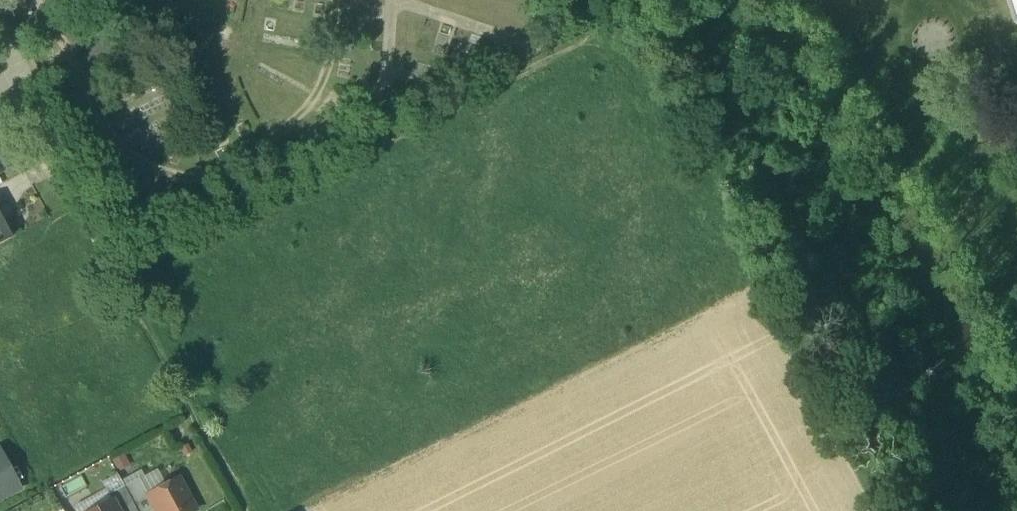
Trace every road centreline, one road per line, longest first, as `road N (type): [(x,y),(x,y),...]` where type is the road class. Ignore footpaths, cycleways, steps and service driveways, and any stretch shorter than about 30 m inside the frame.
road 1 (track): [(119,278),(598,31)]
road 2 (track): [(251,510),(19,101)]

